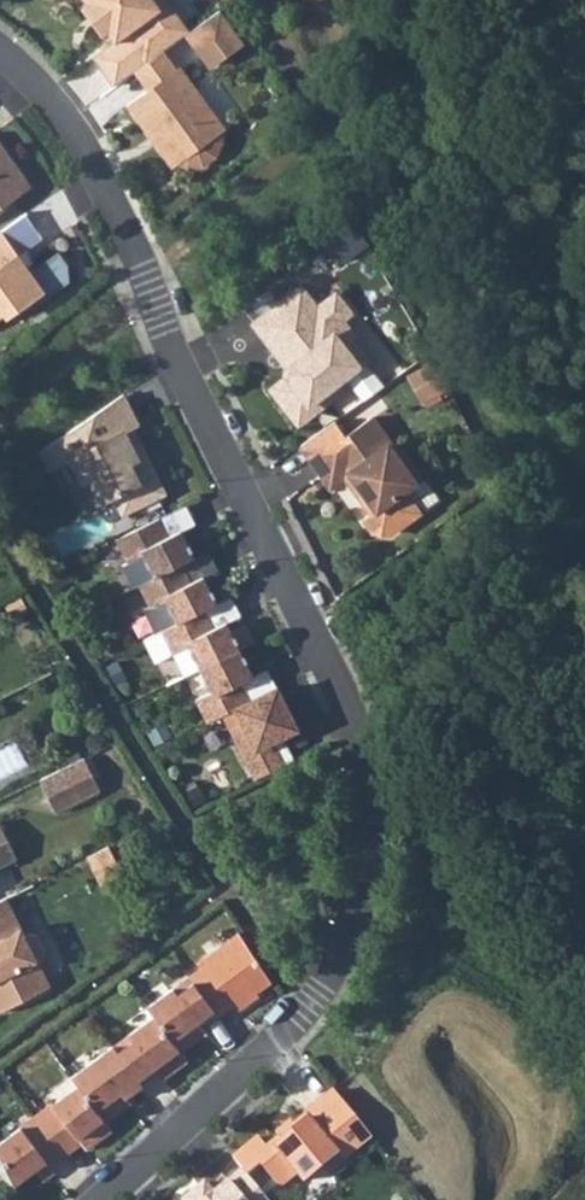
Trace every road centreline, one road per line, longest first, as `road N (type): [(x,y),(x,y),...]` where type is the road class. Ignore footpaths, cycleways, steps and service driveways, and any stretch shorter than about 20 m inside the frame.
road 1 (residential): [(0,44),(78,126),(152,272),(207,422),(358,734),(371,795),(369,870),(353,943),(304,1017),(104,1199)]

